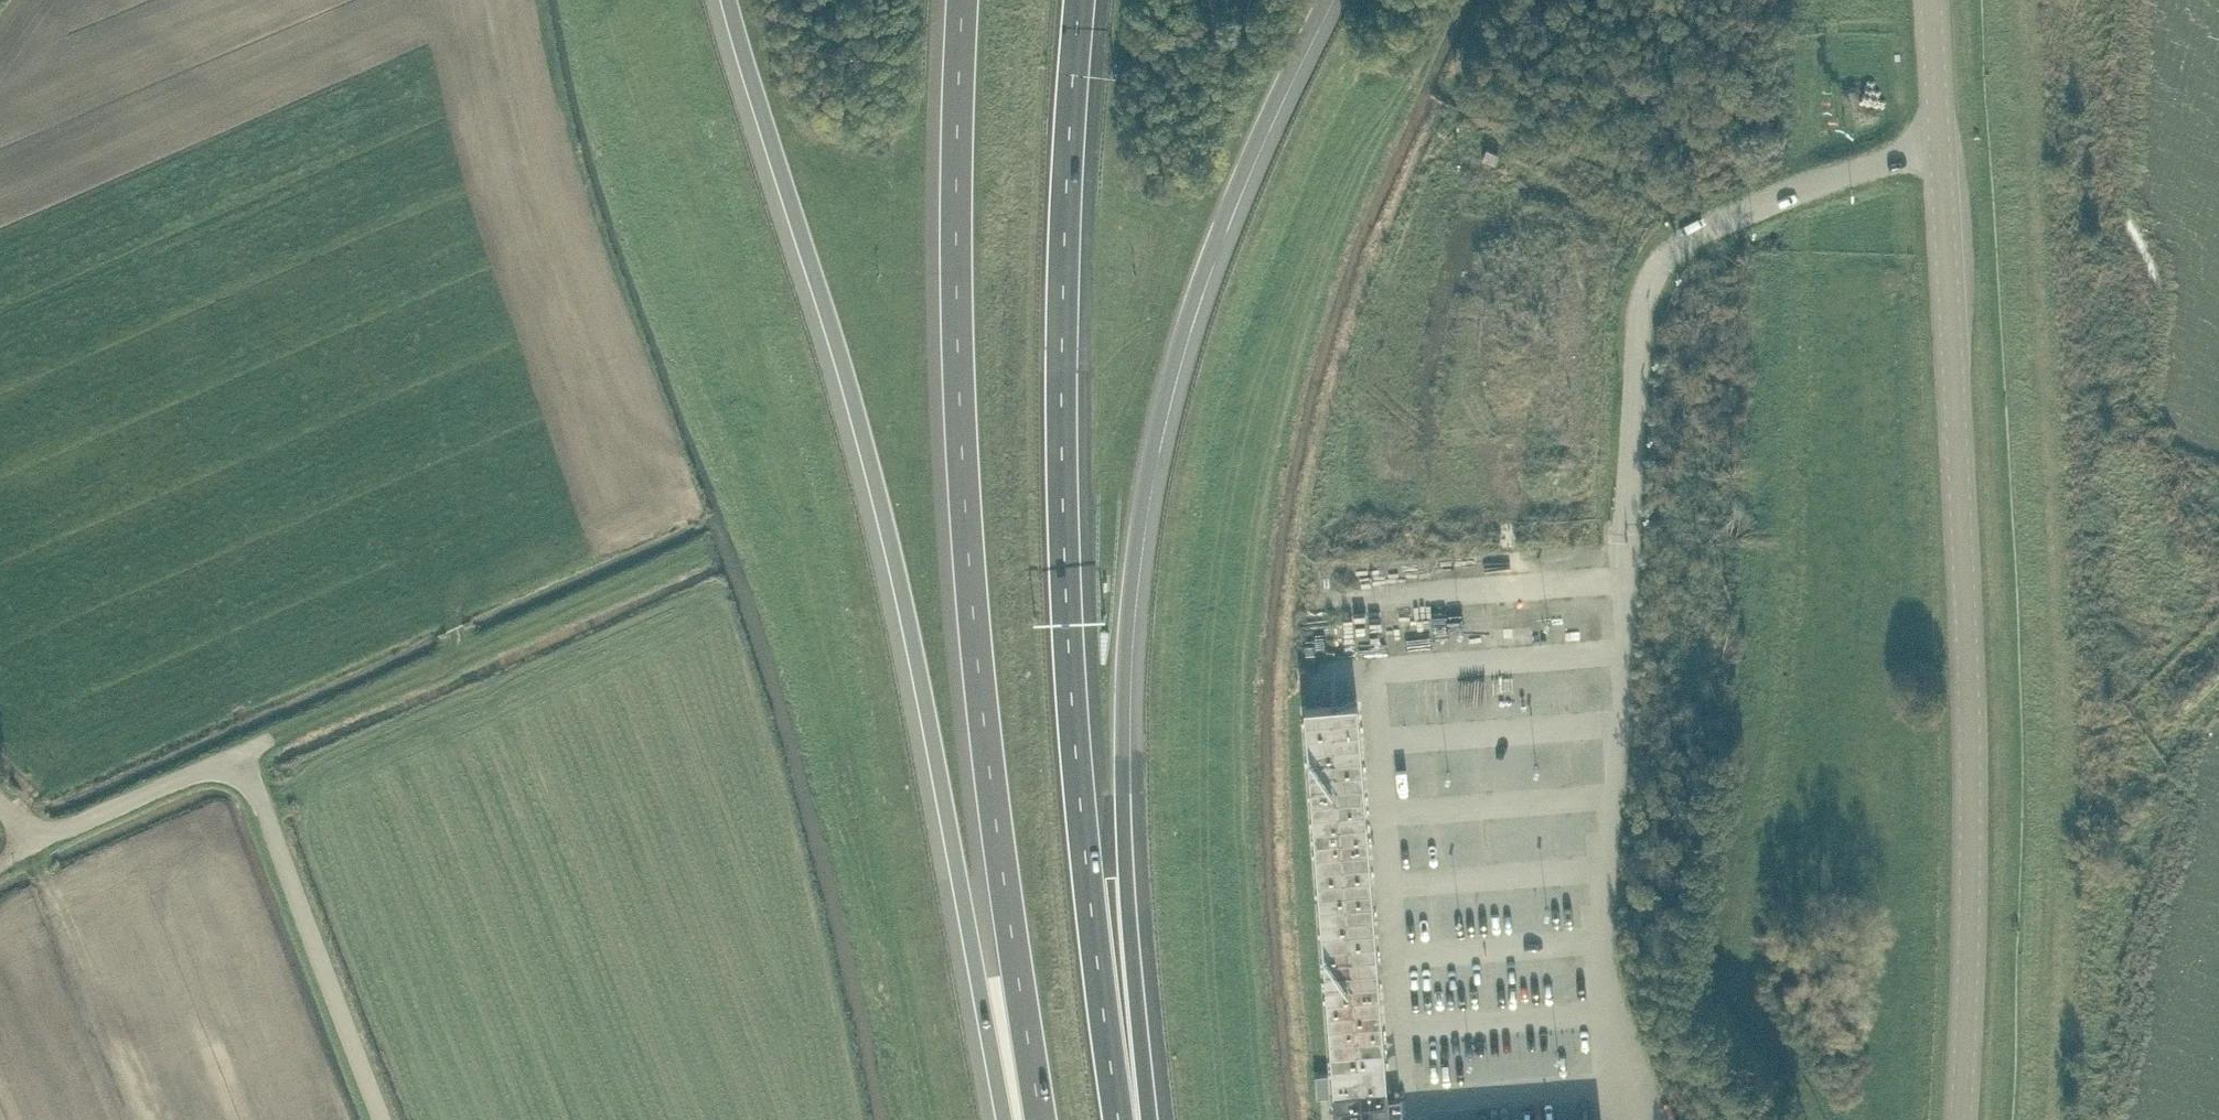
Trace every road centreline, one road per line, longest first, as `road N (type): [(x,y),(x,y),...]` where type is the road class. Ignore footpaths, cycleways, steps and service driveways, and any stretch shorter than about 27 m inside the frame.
road 1 (motorway): [(727,0),(863,428),(1011,1119)]
road 2 (motorway): [(1137,1119),(1125,864),(1128,708),(1148,486),(1221,230),(1328,0)]
road 3 (motorway): [(957,0),(952,340),(983,689),(1041,1119)]
road 4 (motorway): [(1118,1119),(1073,683),(1061,345),(1078,0)]
road 5 (tertiary): [(1963,1119),(1975,826),(1932,0)]
road 6 (unclassified): [(383,1119),(247,775),(210,765),(52,831),(0,804)]
road 7 (track): [(706,547),(235,753),(227,765)]

